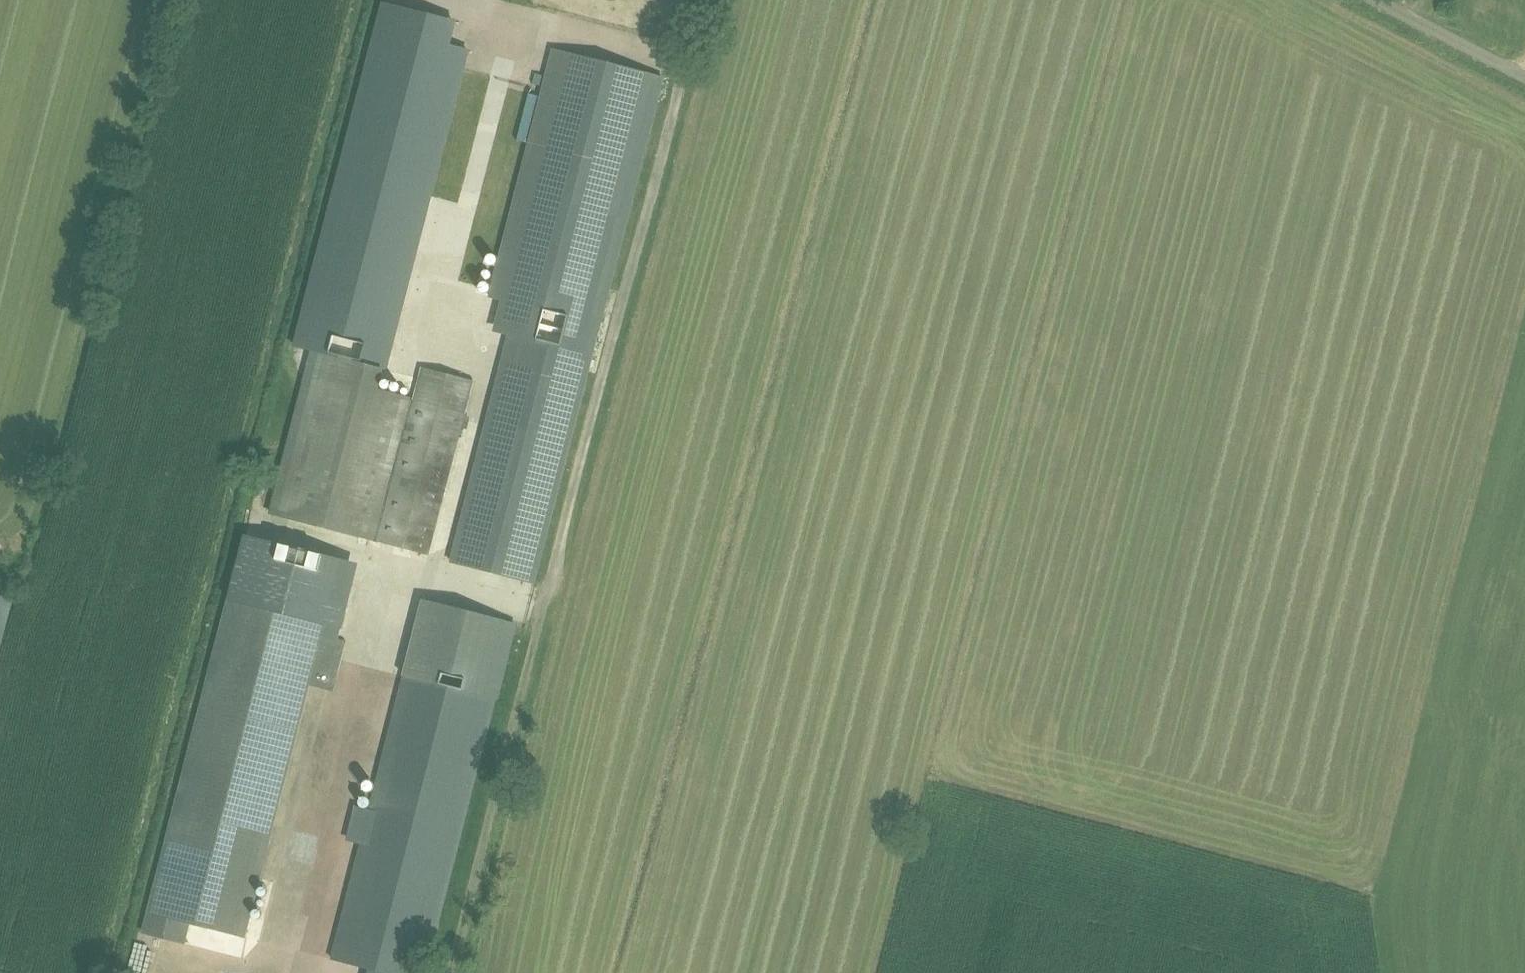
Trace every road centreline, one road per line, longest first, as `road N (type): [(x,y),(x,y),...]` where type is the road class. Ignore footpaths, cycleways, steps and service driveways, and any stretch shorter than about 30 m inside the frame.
road 1 (unclassified): [(1524,77),(1377,0)]

